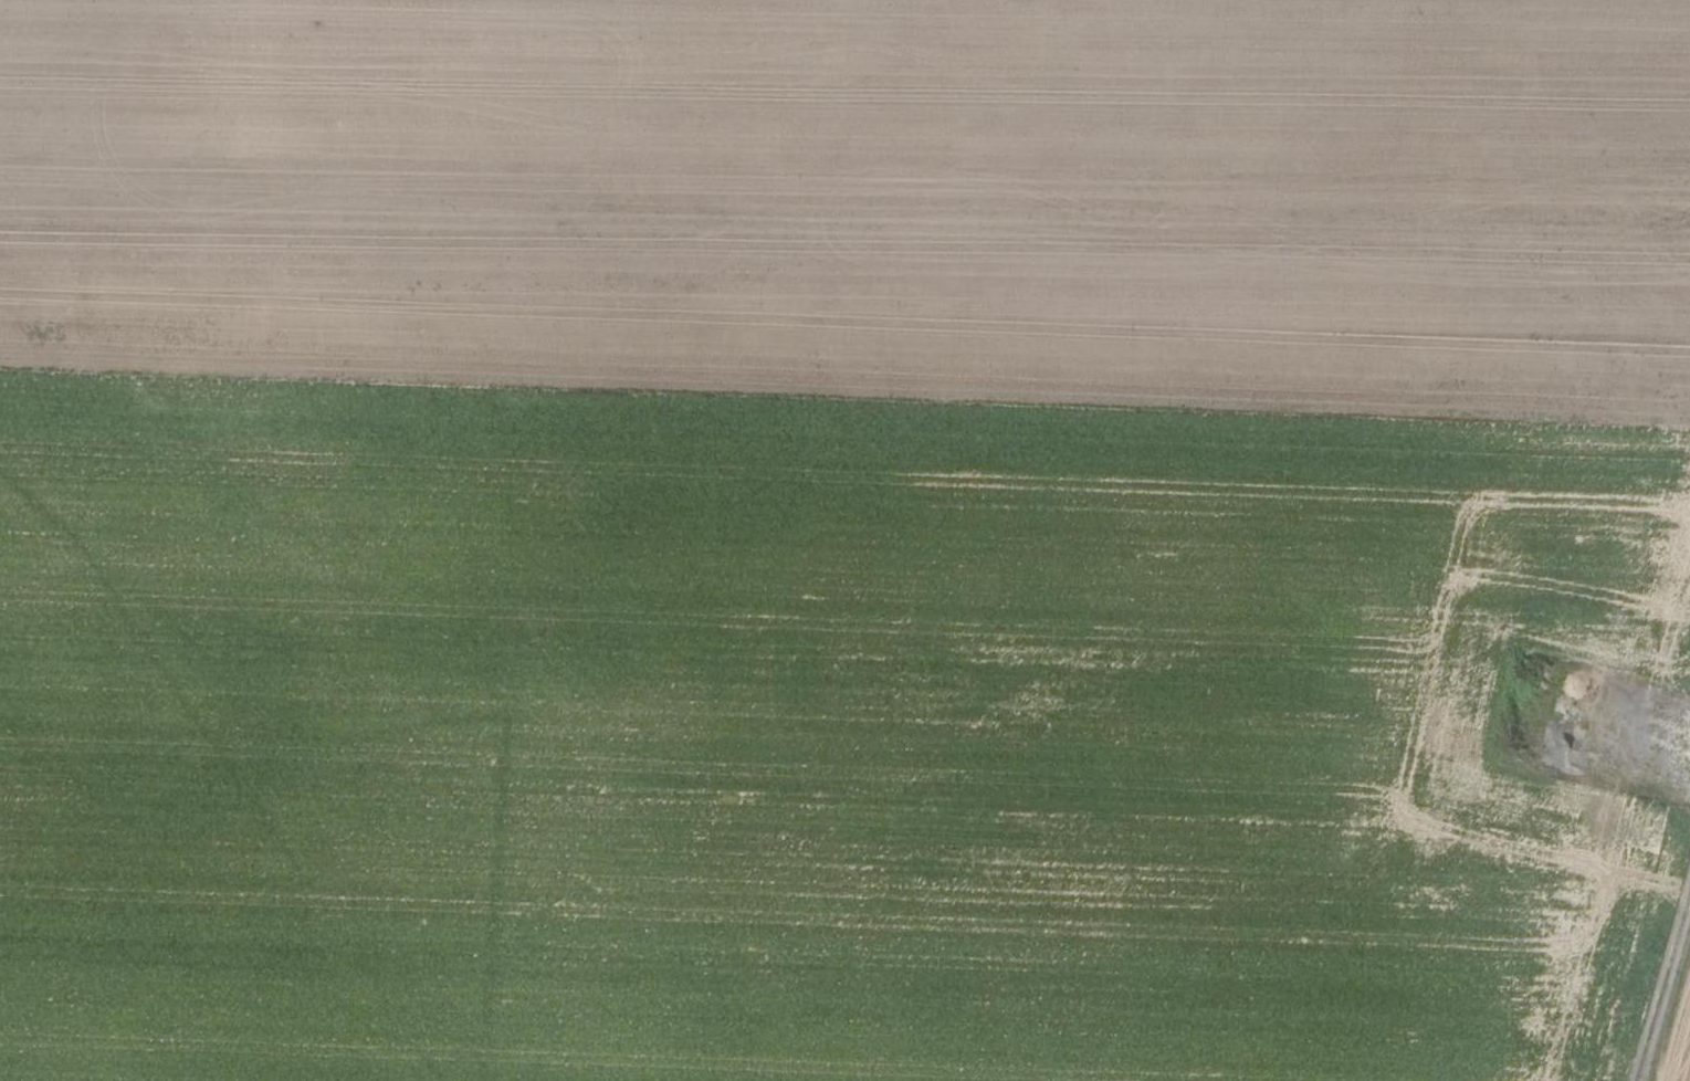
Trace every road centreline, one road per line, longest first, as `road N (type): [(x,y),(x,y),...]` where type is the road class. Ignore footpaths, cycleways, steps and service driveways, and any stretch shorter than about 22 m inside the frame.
road 1 (track): [(1639,1080),(1689,896)]

